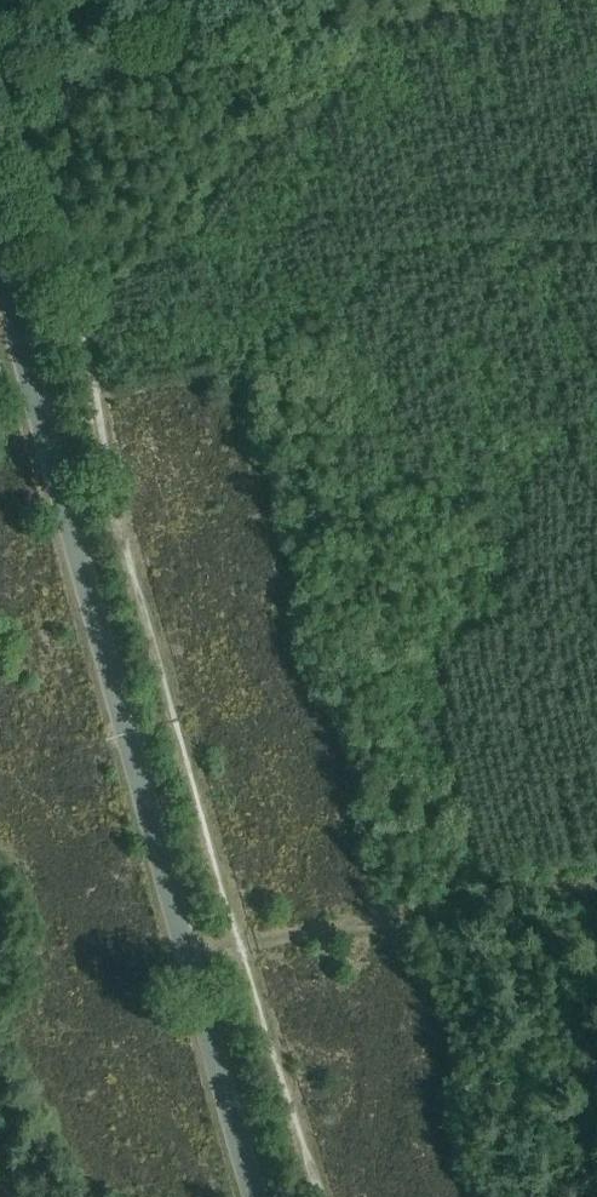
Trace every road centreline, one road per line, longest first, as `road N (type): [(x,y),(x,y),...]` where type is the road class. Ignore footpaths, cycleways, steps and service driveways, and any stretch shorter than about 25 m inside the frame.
road 1 (unclassified): [(256,1196),(0,275)]
road 2 (track): [(189,957),(596,881)]

